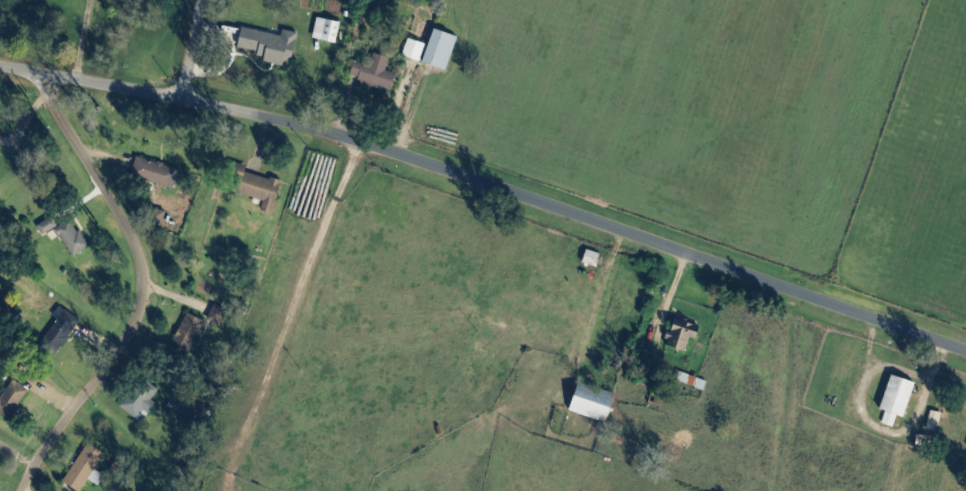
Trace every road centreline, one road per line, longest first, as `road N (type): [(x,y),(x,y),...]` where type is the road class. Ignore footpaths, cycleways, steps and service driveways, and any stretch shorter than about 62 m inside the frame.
road 1 (residential): [(965,350),(275,117),(193,108),(0,64)]
road 2 (residential): [(40,73),(143,237),(157,283),(20,490)]

